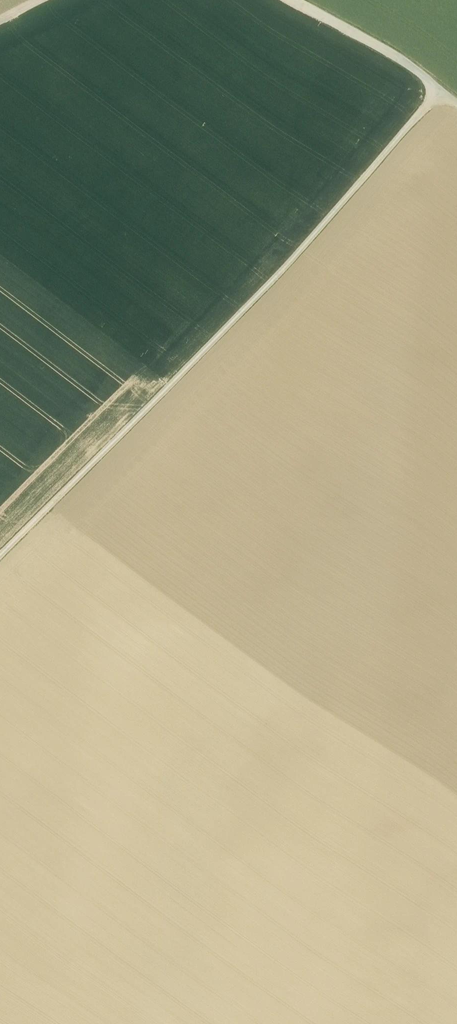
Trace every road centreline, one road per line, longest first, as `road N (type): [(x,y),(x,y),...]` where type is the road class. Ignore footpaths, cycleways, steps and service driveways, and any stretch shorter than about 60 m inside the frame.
road 1 (track): [(439,117),(0,556)]
road 2 (track): [(439,117),(287,0)]

